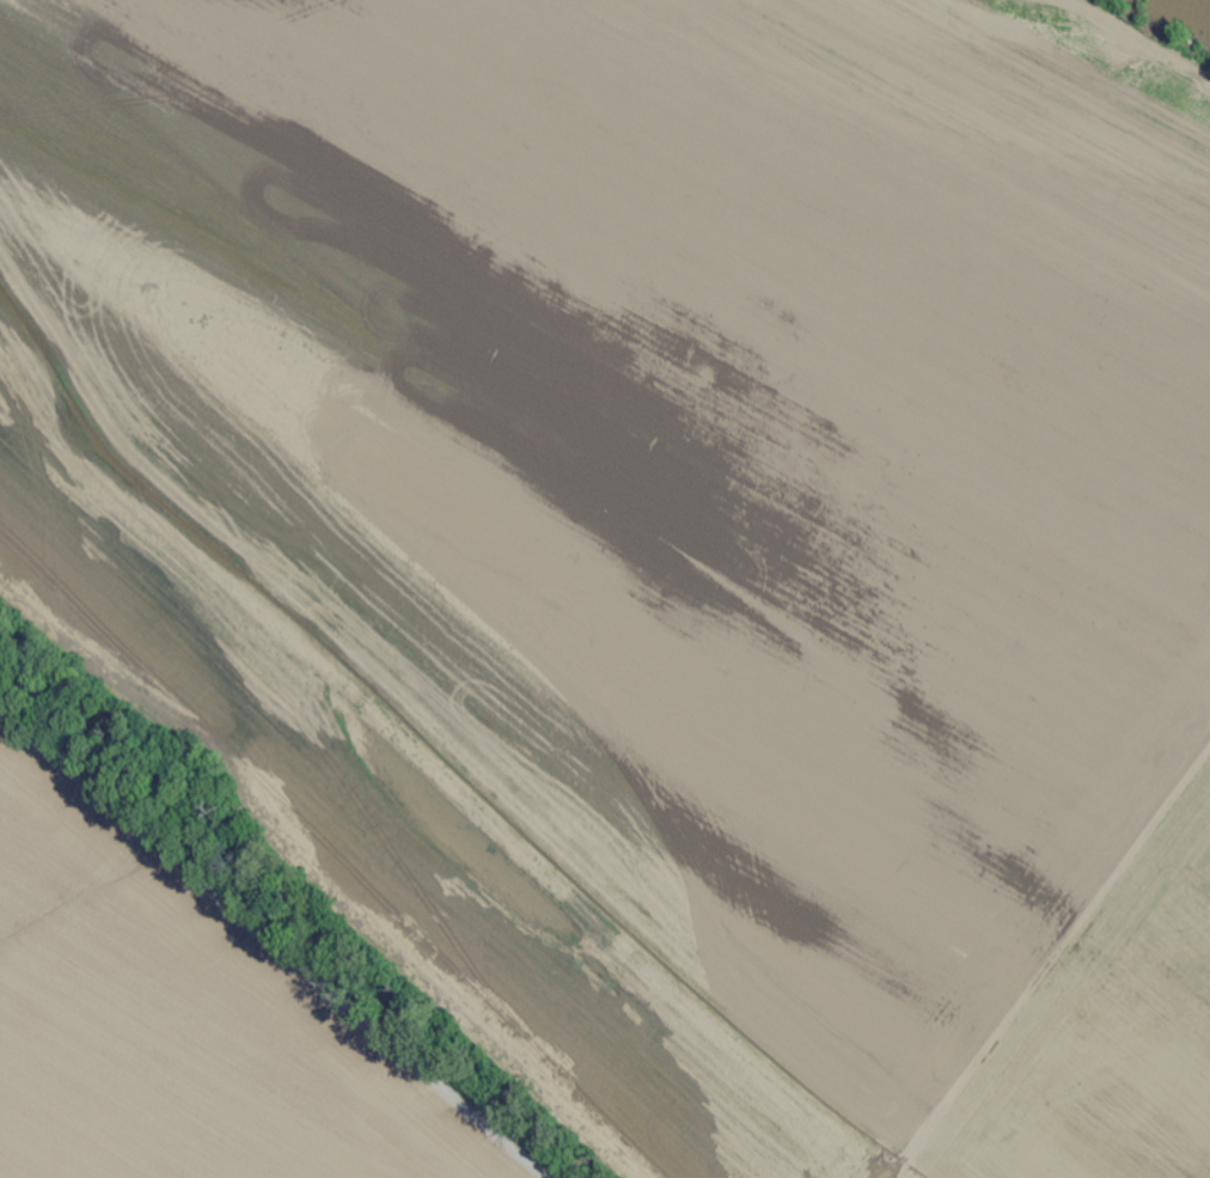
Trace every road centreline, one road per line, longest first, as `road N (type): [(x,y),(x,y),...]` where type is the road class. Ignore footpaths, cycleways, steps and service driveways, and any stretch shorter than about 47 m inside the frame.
road 1 (residential): [(549,1177),(0,706)]

